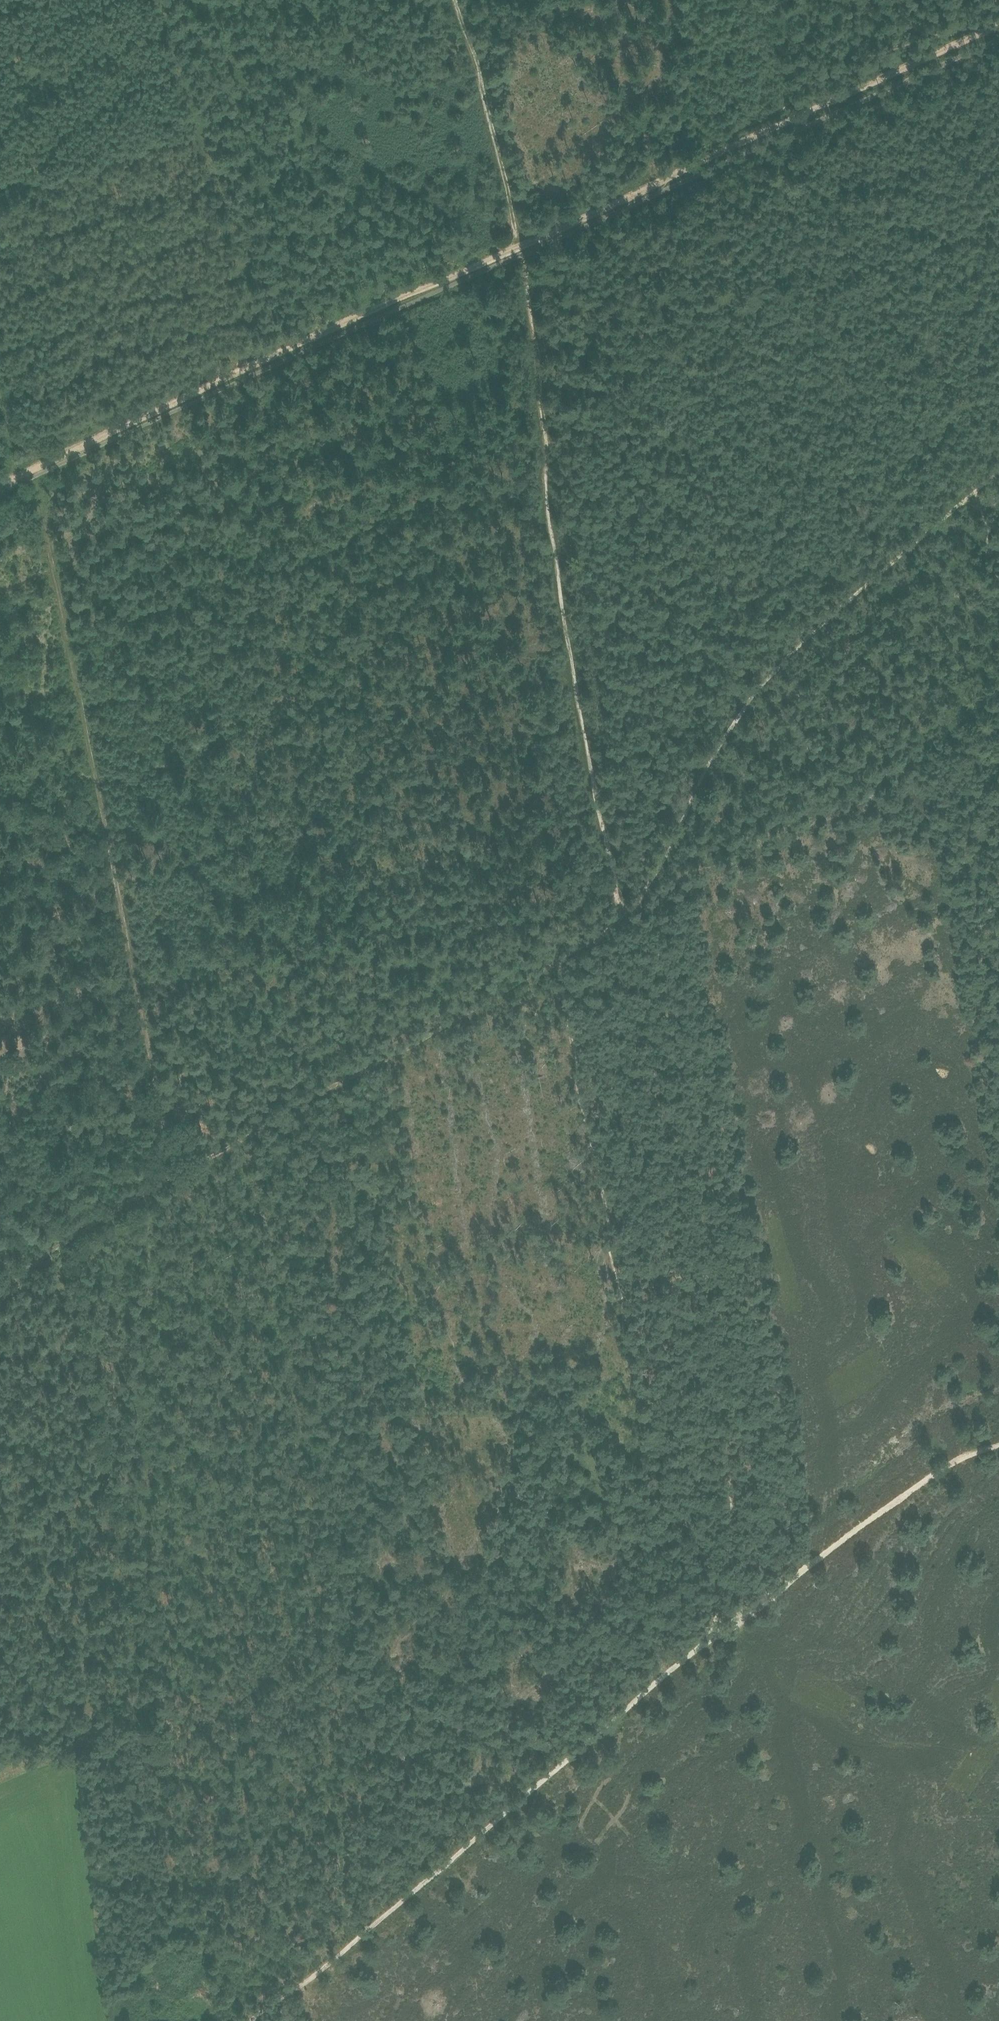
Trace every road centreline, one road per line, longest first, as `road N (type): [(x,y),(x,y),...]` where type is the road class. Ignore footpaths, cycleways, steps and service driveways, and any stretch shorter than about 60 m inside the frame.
road 1 (track): [(171,1181),(26,470)]
road 2 (track): [(0,1283),(559,960)]
road 3 (track): [(706,1641),(253,2020)]
road 4 (track): [(0,483),(522,245)]
road 5 (track): [(522,245),(998,27)]
road 6 (track): [(998,1440),(962,1455),(706,1641)]

